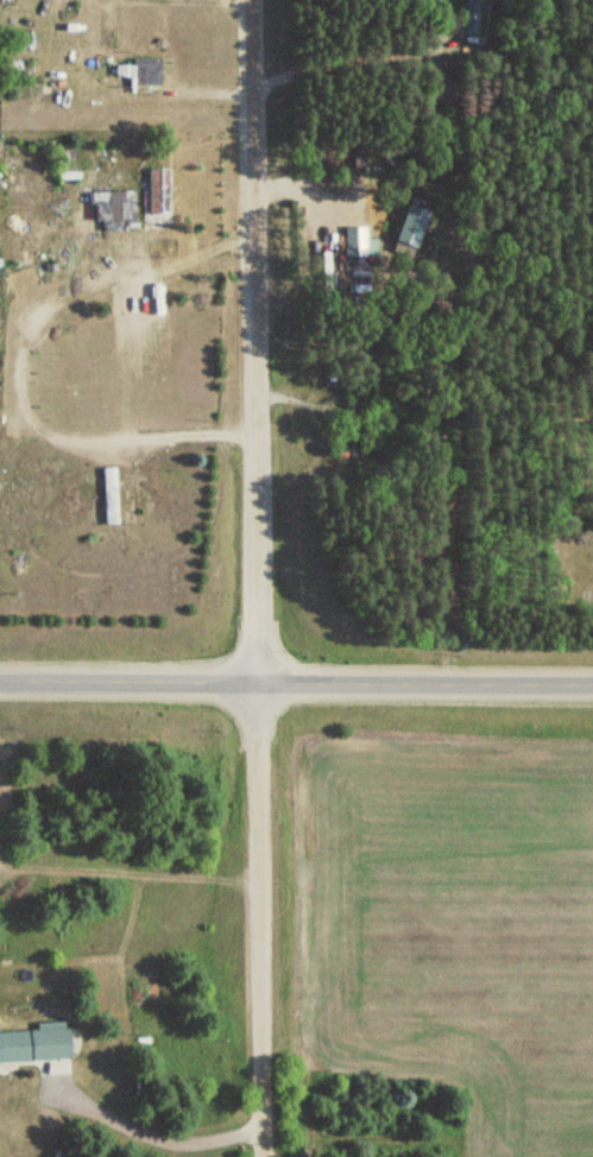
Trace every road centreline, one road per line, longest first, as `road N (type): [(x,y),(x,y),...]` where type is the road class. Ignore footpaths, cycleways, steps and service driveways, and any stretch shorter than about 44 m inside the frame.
road 1 (residential): [(260,1156),(244,0)]
road 2 (residential): [(0,678),(592,684)]

